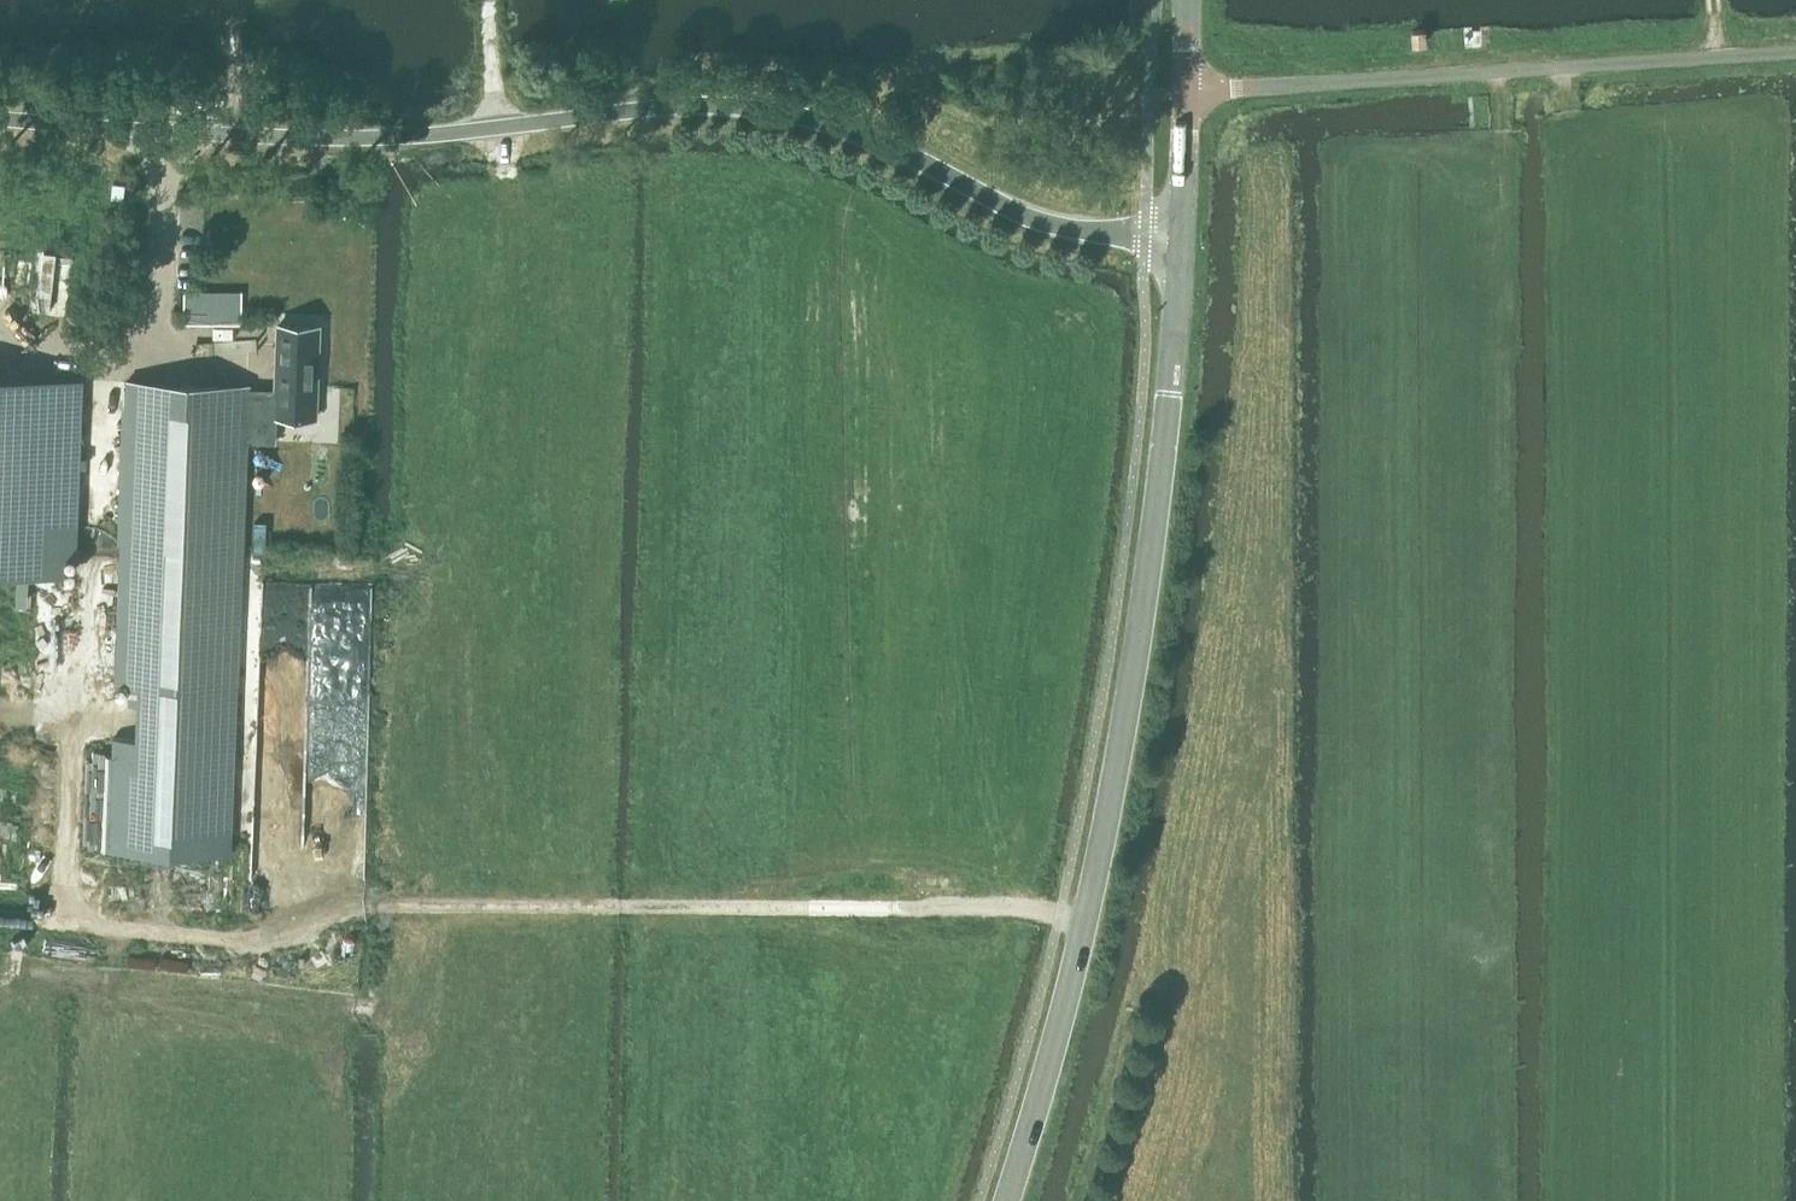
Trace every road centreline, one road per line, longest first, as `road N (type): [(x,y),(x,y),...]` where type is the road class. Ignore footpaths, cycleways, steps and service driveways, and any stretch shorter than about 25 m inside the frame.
road 1 (unclassified): [(1181,244),(1049,224),(836,130),(744,109),(358,140),(0,121)]
road 2 (tertiary): [(1007,1200),(1048,1074),(1110,819),(1144,619),(1181,244)]
road 3 (track): [(120,932),(249,941),(352,906),(1008,906),(1085,922)]
road 4 (unclassified): [(1188,90),(1795,58)]
road 5 (track): [(112,982),(120,932),(0,917)]
road 6 (tertiary): [(1181,244),(1188,90)]

